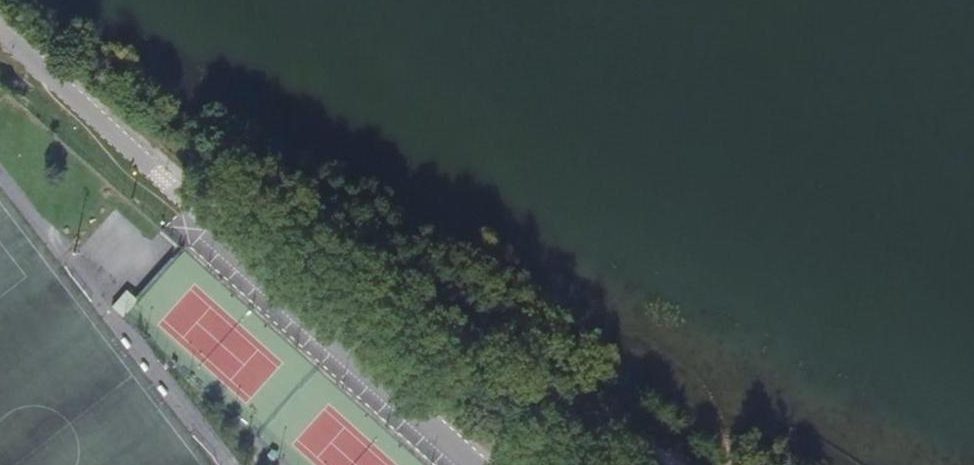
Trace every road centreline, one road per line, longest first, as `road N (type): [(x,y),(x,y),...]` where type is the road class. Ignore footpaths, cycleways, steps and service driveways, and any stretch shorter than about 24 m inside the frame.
road 1 (unclassified): [(0,31),(465,464)]

